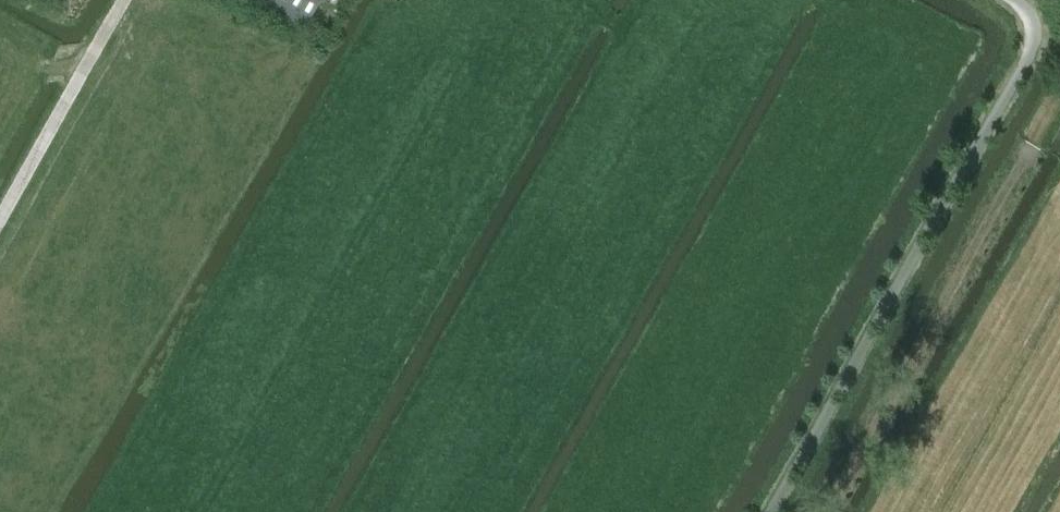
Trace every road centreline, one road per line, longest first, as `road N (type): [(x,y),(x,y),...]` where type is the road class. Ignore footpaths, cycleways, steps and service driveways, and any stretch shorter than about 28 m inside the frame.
road 1 (track): [(0,223),(131,0)]

